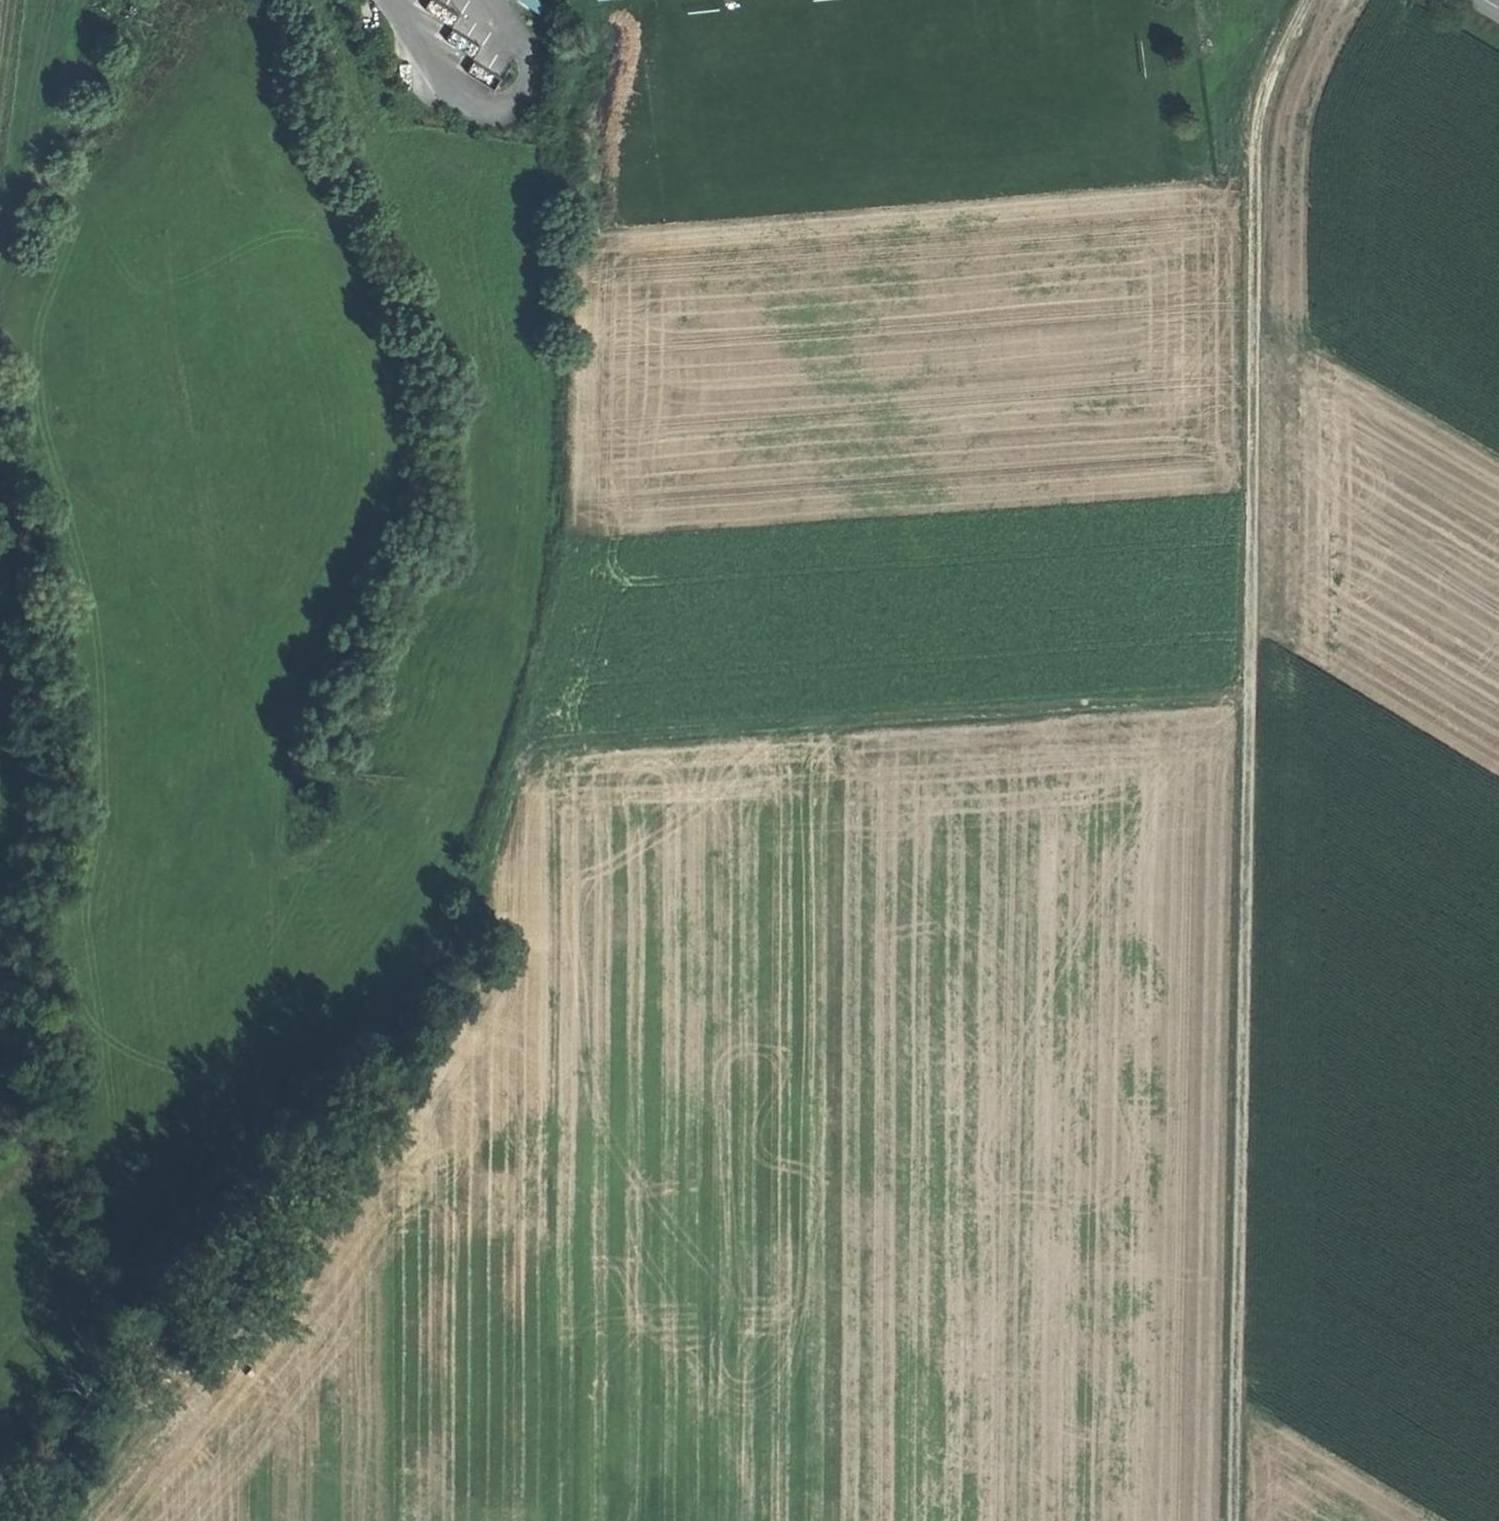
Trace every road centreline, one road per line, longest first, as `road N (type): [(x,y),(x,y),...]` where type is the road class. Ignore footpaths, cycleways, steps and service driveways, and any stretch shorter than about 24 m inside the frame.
road 1 (track): [(1241,1520),(1268,89),(1309,0)]
road 2 (track): [(1257,685),(522,740)]
road 3 (track): [(15,0),(0,120)]

